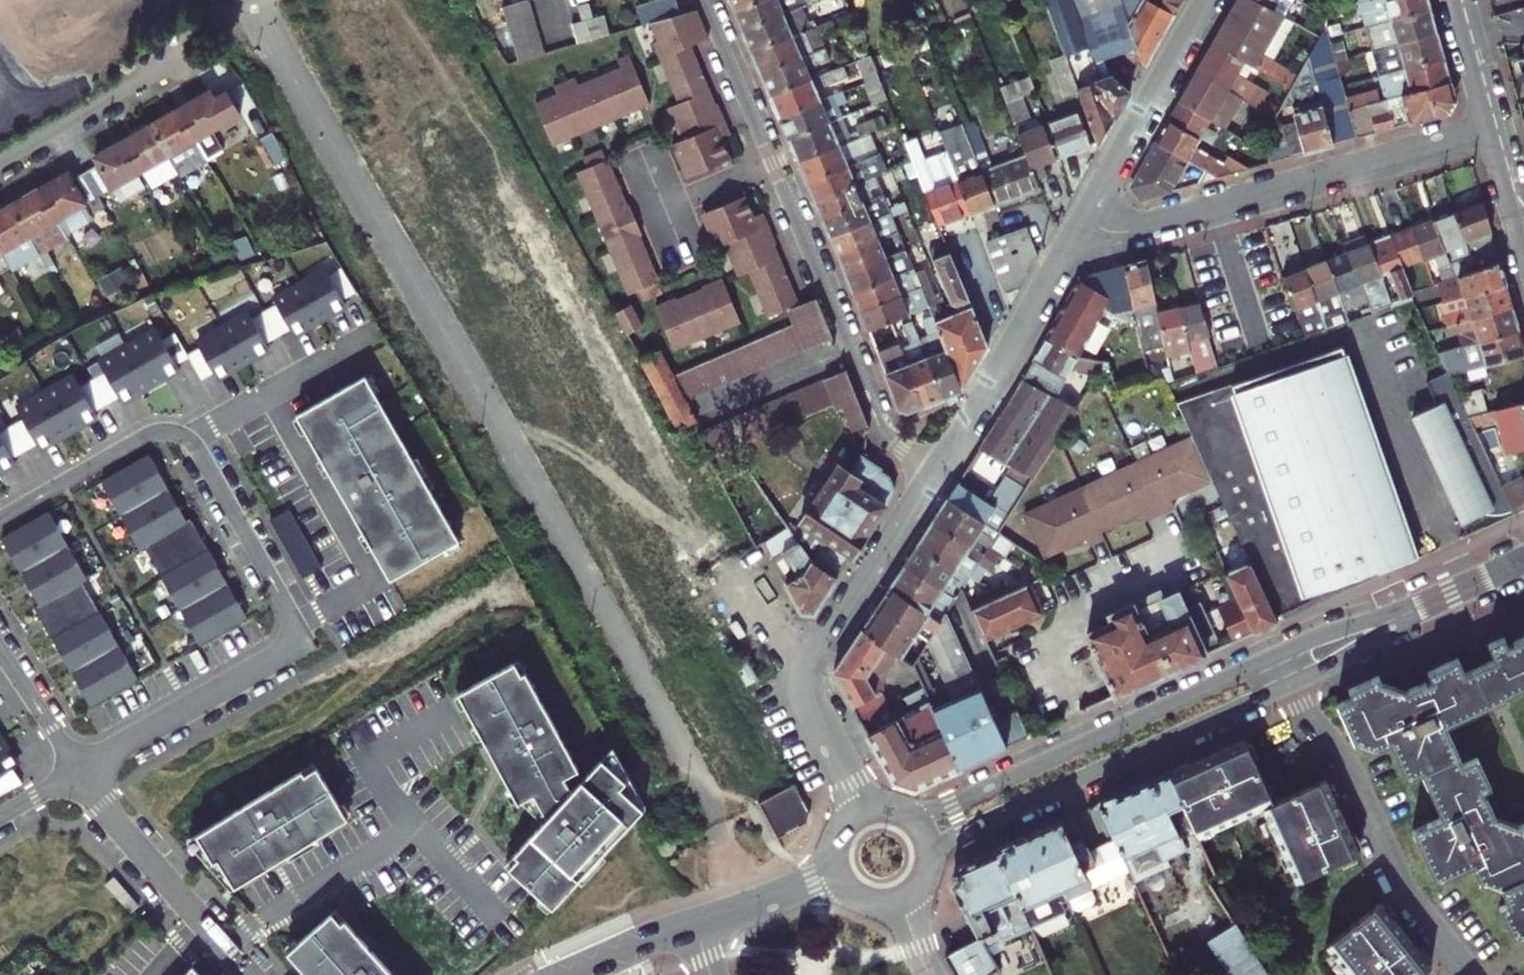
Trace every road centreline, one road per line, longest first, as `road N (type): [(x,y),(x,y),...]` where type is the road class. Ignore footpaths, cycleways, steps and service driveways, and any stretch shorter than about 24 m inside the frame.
road 1 (residential): [(936,469),(880,426),(707,0)]
road 2 (residential): [(79,773),(305,642),(191,440)]
road 3 (track): [(500,181),(692,531),(742,567)]
road 4 (residential): [(1085,224),(1140,227),(1491,130)]
road 5 (tertiary): [(926,867),(942,845),(976,825),(1293,683)]
road 6 (tertiary): [(1279,655),(949,805),(901,812)]
road 7 (residential): [(864,811),(804,679),(936,469)]
road 8 (residential): [(1293,683),(1400,885),(1467,974)]
road 9 (residential): [(936,469),(1085,224)]
road 10 (residential): [(79,773),(250,974)]
road 11 (residential): [(1085,224),(1210,0)]
road 12 (residential): [(191,440),(168,431),(145,436),(0,518)]
road 13 (residential): [(191,440),(372,336)]
road 14 (tertiary): [(1427,604),(1279,655)]
road 15 (tertiary): [(1293,683),(1427,604)]
road 16 (residential): [(34,139),(168,61)]
road 17 (tertiary): [(697,926),(838,872)]
road 18 (residential): [(0,651),(79,773)]
road 19 (residential): [(1455,0),(1491,130)]
road 20 (tertiary): [(571,974),(697,926)]
road 21 (residential): [(1491,130),(1523,248)]

